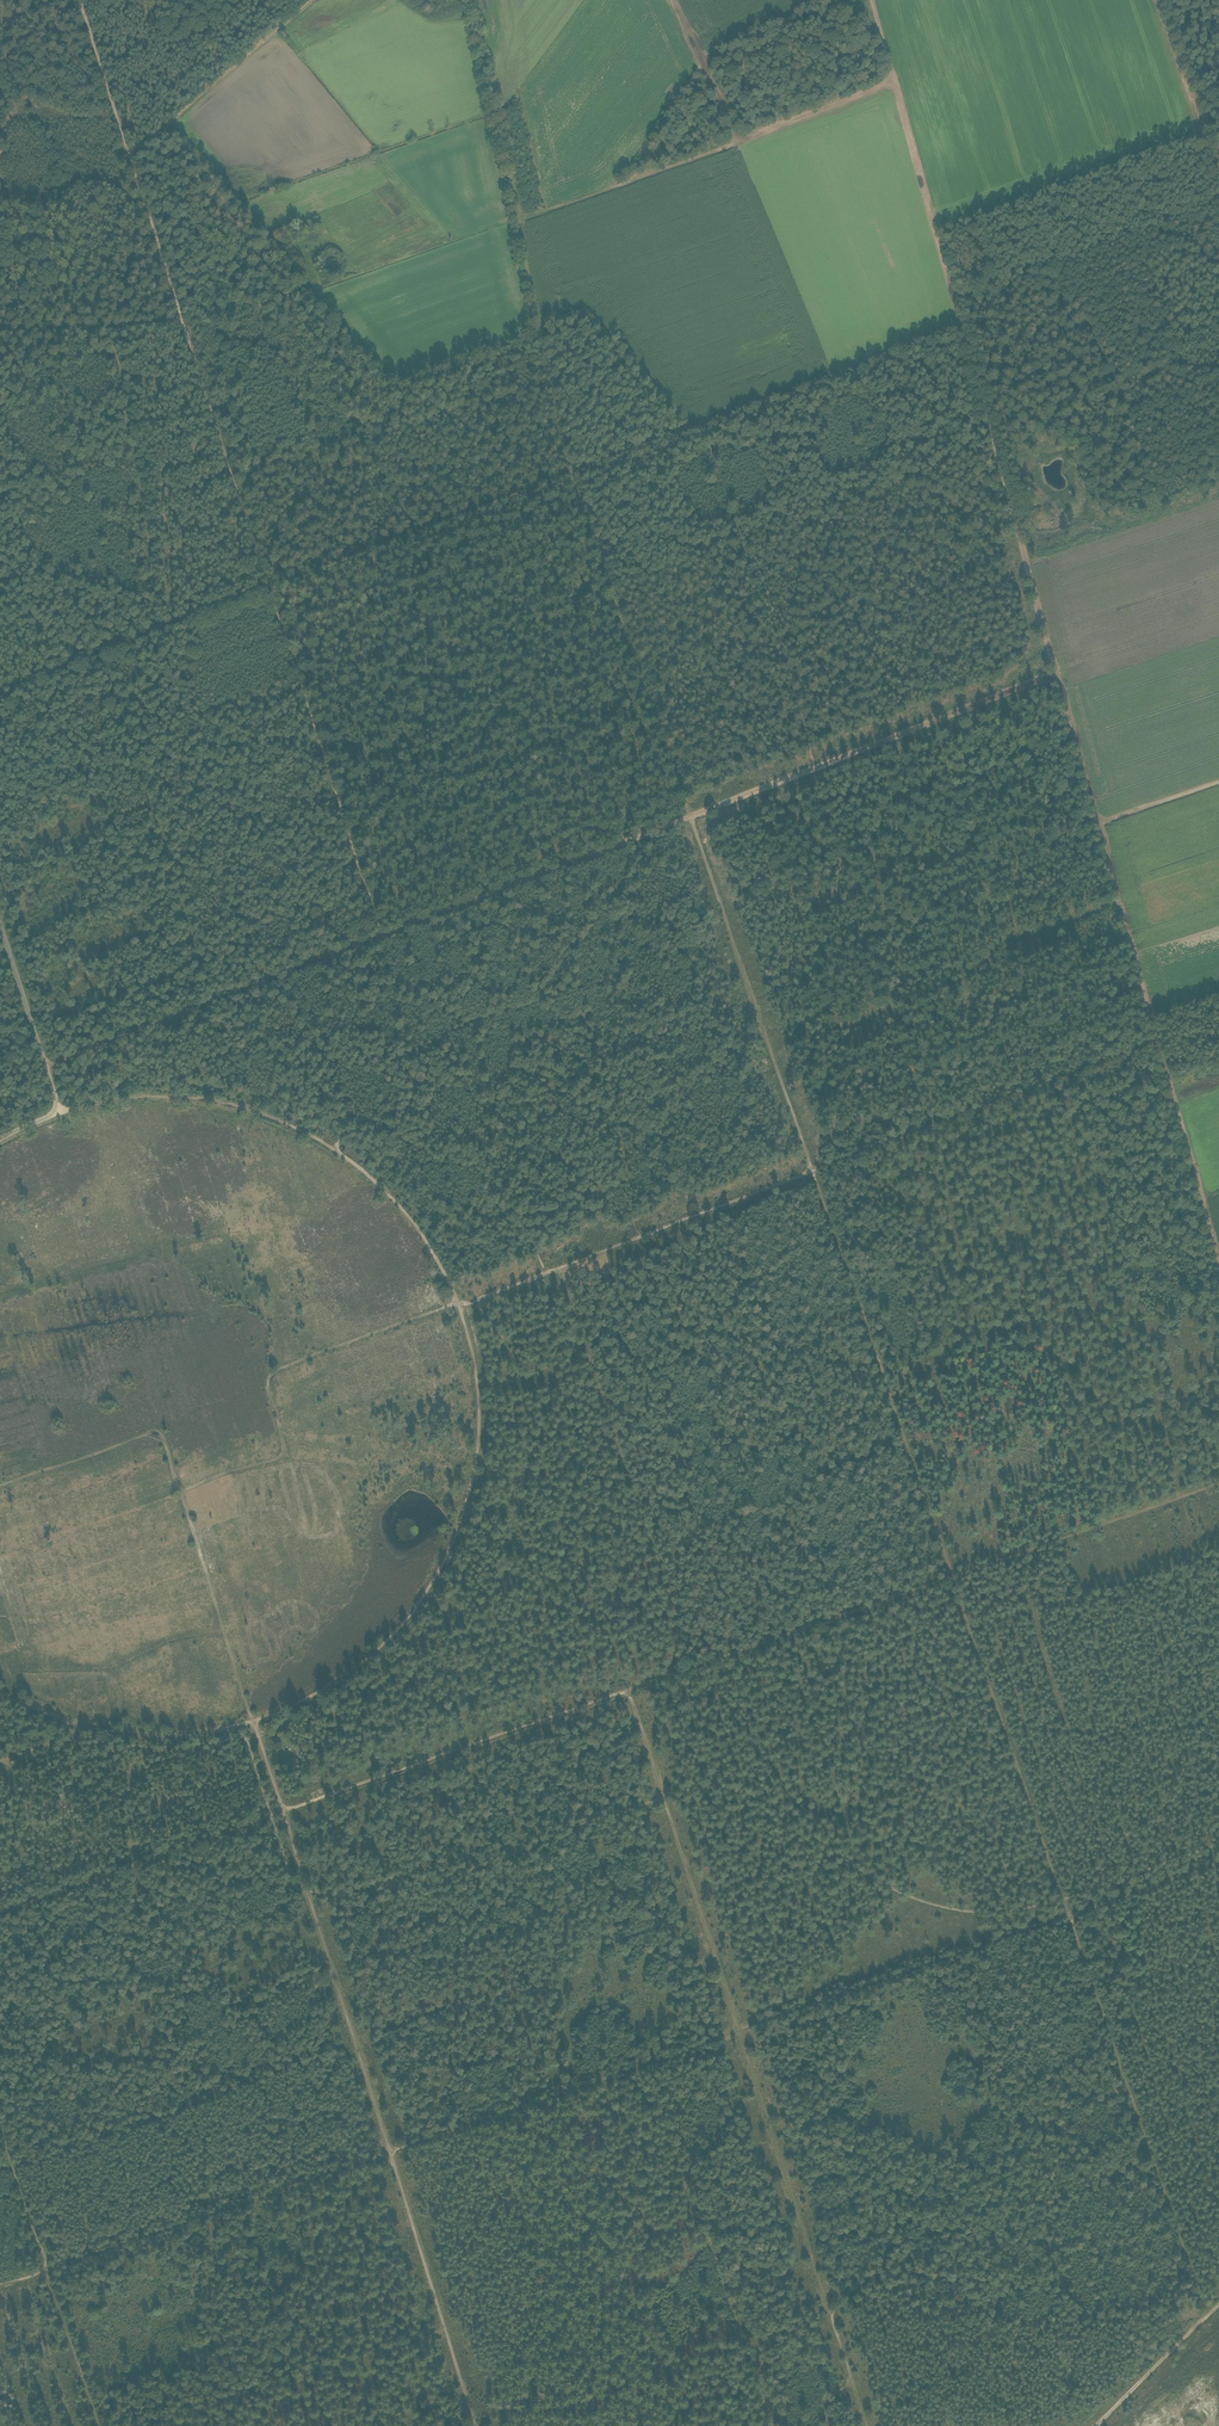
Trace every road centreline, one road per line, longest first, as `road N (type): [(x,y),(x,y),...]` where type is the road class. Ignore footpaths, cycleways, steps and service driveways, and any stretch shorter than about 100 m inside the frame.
road 1 (track): [(739,139),(726,151),(523,222),(570,474),(812,1171)]
road 2 (track): [(1070,1915),(739,2030),(628,1691),(285,1812)]
road 3 (track): [(628,1691),(952,1577),(1070,1915)]
road 4 (track): [(768,2425),(646,2066),(389,2152)]
road 5 (track): [(253,1722),(370,1661),(404,1626),(452,1545),(478,1447),(474,1360),(461,1304)]
road 6 (track): [(270,589),(704,423)]
road 7 (track): [(637,1238),(1041,1083)]
road 8 (track): [(952,1577),(812,1171)]
road 9 (track): [(181,1492),(281,1460),(286,1451),(268,1390),(271,1374),(461,1304)]
road 10 (track): [(1210,2314),(1082,1948)]
road 11 (track): [(565,867),(576,877),(637,1238)]
road 12 (track): [(1041,1083),(938,720)]
road 13 (track): [(385,936),(270,589)]
road 14 (track): [(818,767),(704,423)]
road 15 (track): [(285,1812),(389,2152)]
road 16 (track): [(964,330),(1058,671)]
road 17 (track): [(1076,2202),(831,2314),(851,2375)]
road 18 (track): [(446,2332),(144,2425)]
road 19 (track): [(159,629),(124,383),(106,326)]
road 20 (track): [(0,1914),(285,1812)]
road 21 (track): [(831,2314),(739,2030)]
road 22 (track): [(1218,782),(1101,821),(1058,671)]
road 23 (track): [(270,589),(183,324)]
road 24 (track): [(704,423),(964,330)]
road 25 (track): [(565,867),(818,767)]
road 26 (track): [(47,1066),(292,969)]
road 27 (track): [(0,1692),(109,1732),(193,1735),(253,1722)]
road 28 (track): [(892,80),(964,330)]
road 29 (unclassified): [(0,1140),(51,1115),(57,1102),(0,922)]
road 30 (track): [(253,1722),(181,1492)]
road 31 (track): [(131,158),(312,0)]
road 32 (track): [(0,1487),(158,1432),(181,1492)]
road 33 (track): [(875,1984),(871,1962),(847,1950),(825,1911),(787,1888),(701,1912)]
road 34 (track): [(1161,1039),(1101,821)]
road 35 (track): [(1218,1250),(1161,1039)]
road 36 (track): [(292,969),(359,1122),(338,1141),(338,1152)]
road 37 (track): [(0,2287),(49,2270),(0,2126)]
road 38 (track): [(461,1304),(404,1211),(338,1152)]
road 39 (track): [(385,936),(565,867)]
road 40 (track): [(389,2152),(446,2332)]
road 41 (track): [(461,1304),(637,1238)]
road 42 (track): [(131,158),(183,324)]
road 43 (track): [(892,80),(739,139)]
road 44 (track): [(99,2425),(46,2271)]
road 45 (track): [(1097,2425),(1210,2314)]
road 46 (track): [(81,8),(131,158)]
road 47 (track): [(1218,1863),(1070,1915)]
road 48 (track): [(739,139),(673,0)]
road 49 (track): [(938,720),(1058,671)]
road 50 (track): [(818,767),(938,720)]
road 51 (track): [(1041,1083),(1161,1039)]
road 52 (track): [(159,629),(44,673)]

